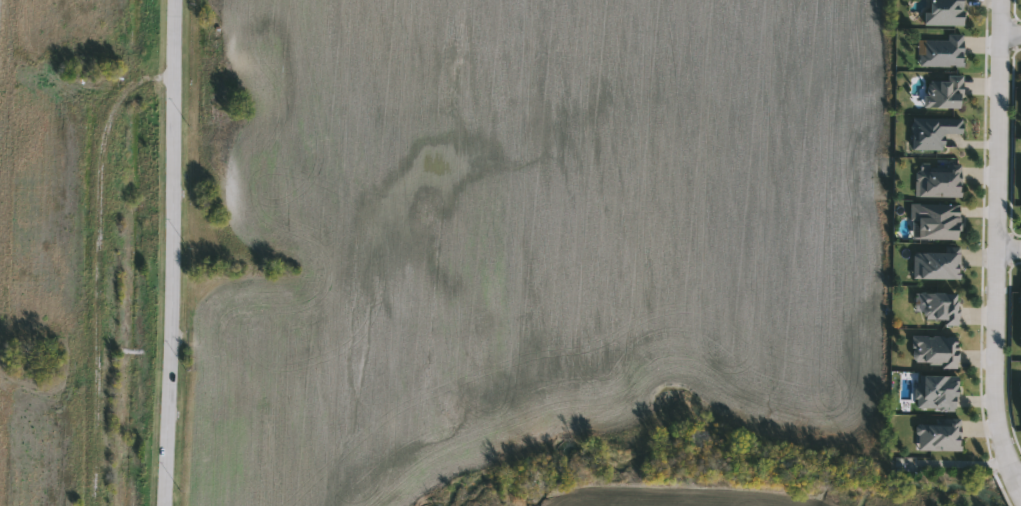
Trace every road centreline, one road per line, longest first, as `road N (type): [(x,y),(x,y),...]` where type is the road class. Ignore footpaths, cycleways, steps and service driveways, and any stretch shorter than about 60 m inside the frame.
road 1 (trunk): [(161,505),(173,0)]
road 2 (residential): [(1000,0),(992,378),(997,438),(1020,491)]

